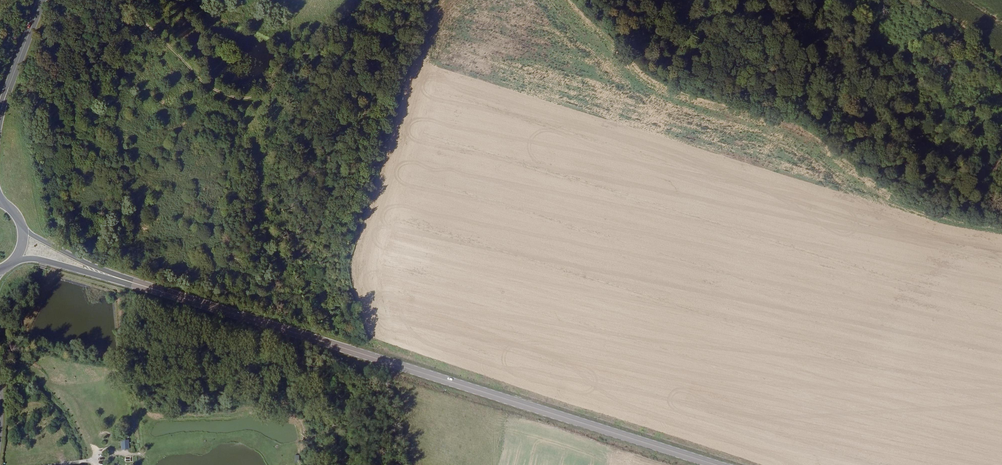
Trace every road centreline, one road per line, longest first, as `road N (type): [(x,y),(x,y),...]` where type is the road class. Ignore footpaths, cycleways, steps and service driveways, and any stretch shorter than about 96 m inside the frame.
road 1 (primary): [(718,464),(142,285)]
road 2 (track): [(132,0),(199,79),(239,102),(266,97),(288,57),(385,0)]
road 3 (primary): [(7,267),(36,259),(142,285)]
road 4 (primary): [(142,285),(22,227)]

